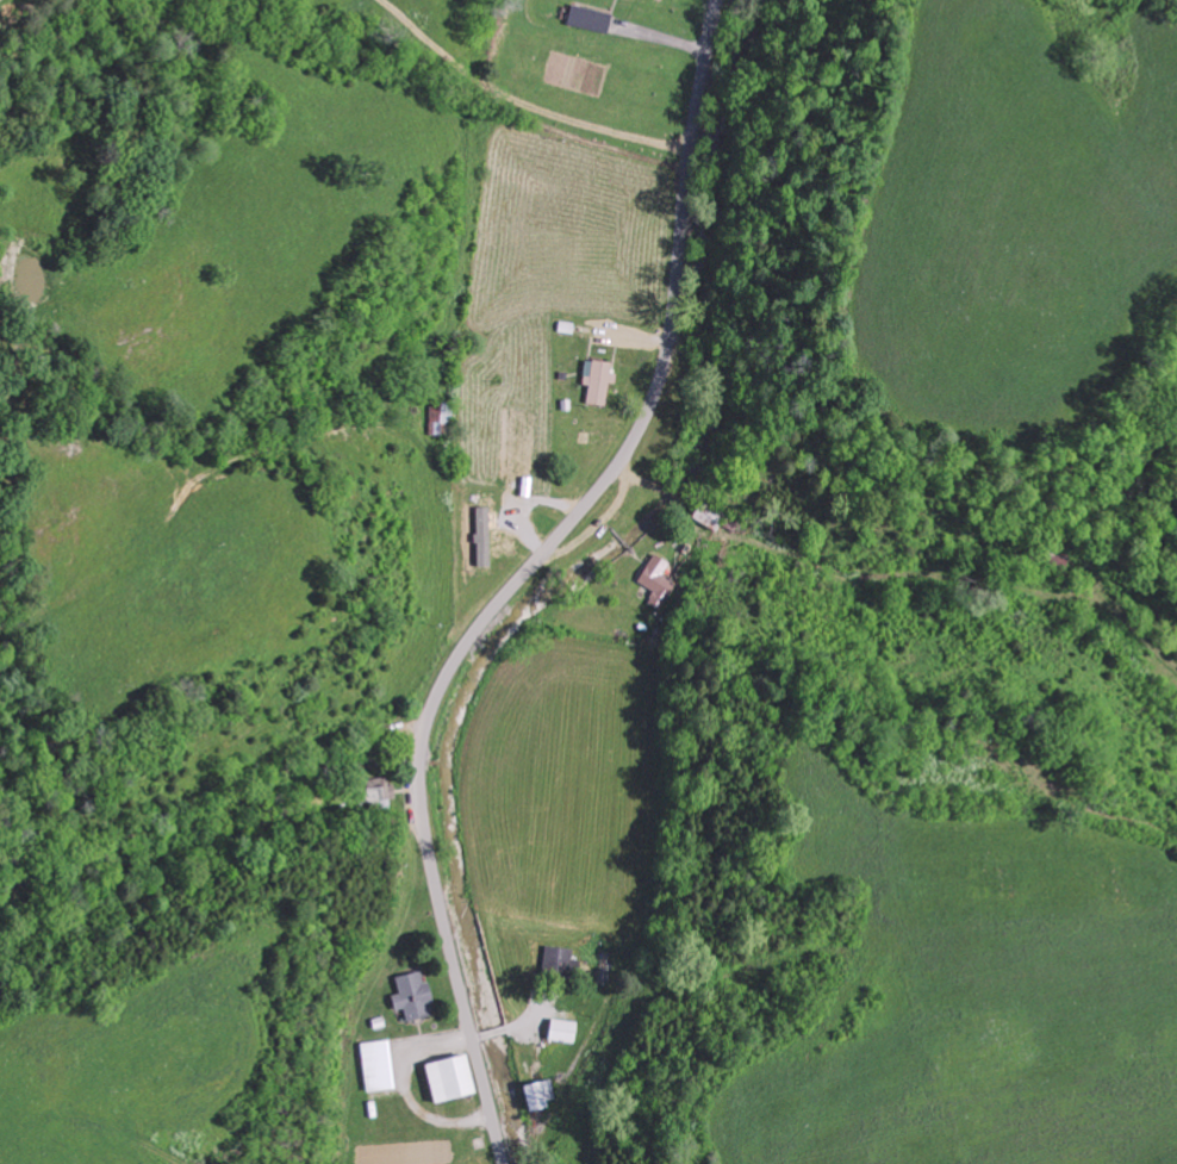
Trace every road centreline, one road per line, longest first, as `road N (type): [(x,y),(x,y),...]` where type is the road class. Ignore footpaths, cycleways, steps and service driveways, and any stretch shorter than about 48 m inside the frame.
road 1 (residential): [(505,1163),(452,944),(426,732),(485,604),(596,488),(658,380),(717,0)]

